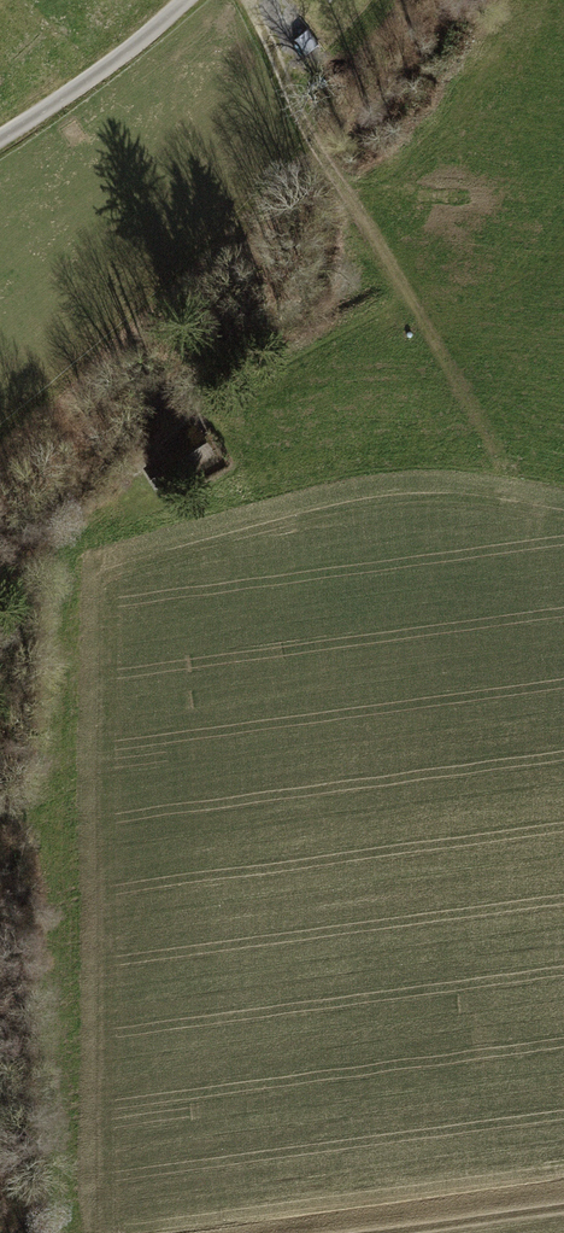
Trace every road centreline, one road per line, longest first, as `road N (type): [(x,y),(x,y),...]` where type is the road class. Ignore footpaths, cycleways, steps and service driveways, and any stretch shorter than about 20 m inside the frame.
road 1 (track): [(492,422),(316,146),(243,0)]
road 2 (unclassified): [(0,132),(163,0)]

